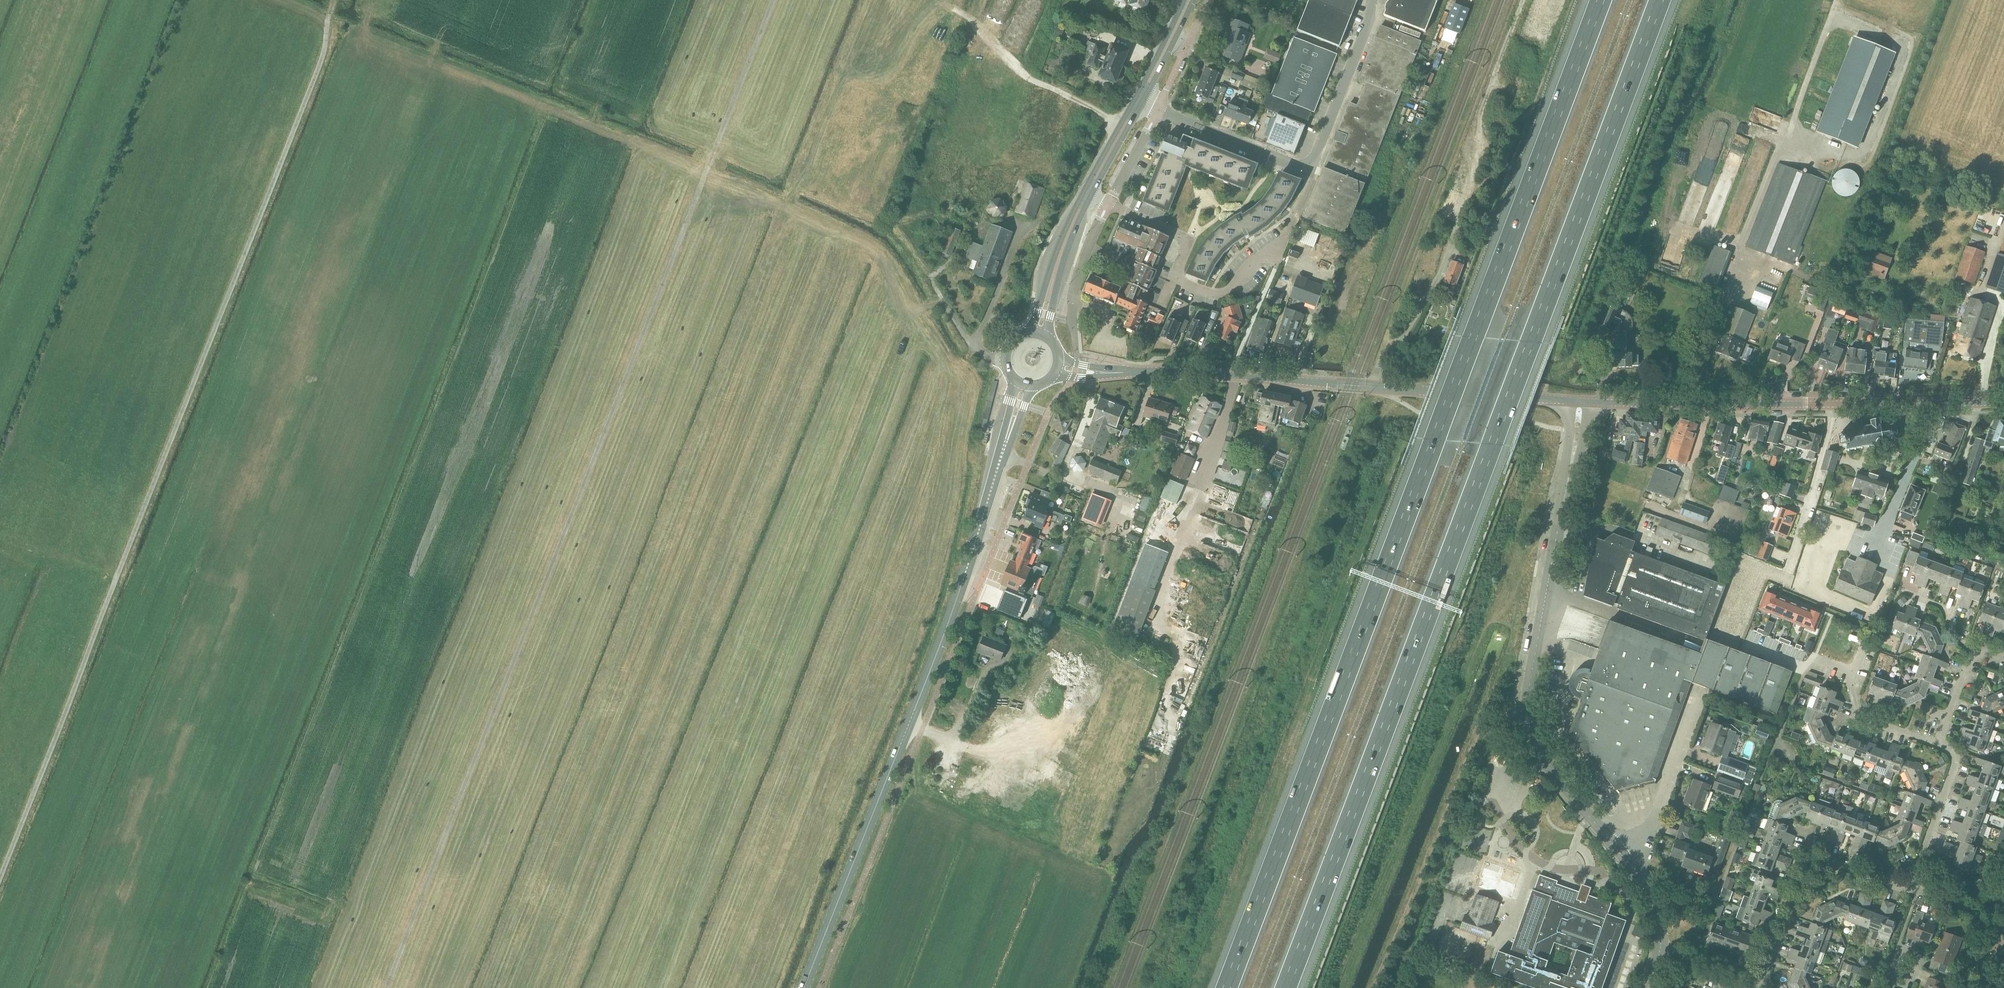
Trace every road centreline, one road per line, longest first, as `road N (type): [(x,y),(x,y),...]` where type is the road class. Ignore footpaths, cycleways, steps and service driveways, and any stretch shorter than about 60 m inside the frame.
road 1 (track): [(387,987),(773,0)]
road 2 (motorway): [(1601,0),(1227,987)]
road 3 (motorway): [(1286,987),(1660,0)]
road 4 (track): [(0,874),(324,57),(333,0)]
road 5 (secondary): [(805,987),(979,536),(1023,382)]
road 6 (tertiary): [(1581,400),(1058,367)]
road 7 (unclassified): [(1623,857),(1544,761),(1527,716),(1581,400)]
road 8 (tertiary): [(1581,400),(2003,402)]
road 9 (residential): [(1758,981),(1809,852),(1914,889),(1958,752),(1940,746)]
road 10 (track): [(362,33),(705,173)]
road 11 (track): [(1375,987),(1493,696),(1530,684)]
road 12 (unclassified): [(1375,0),(1312,168),(1159,110)]
road 13 (secondary): [(1037,335),(1064,247),(1139,101)]
road 14 (track): [(798,190),(788,209),(879,253),(919,308),(944,303)]
road 15 (track): [(950,7),(971,18),(1027,77),(1123,129)]
road 16 (unclassified): [(1159,110),(1080,268),(1074,303)]
road 17 (unclassified): [(1623,857),(1652,833),(1701,701)]
road 18 (track): [(930,279),(885,221),(798,190)]
road 19 (track): [(798,190),(869,65)]

